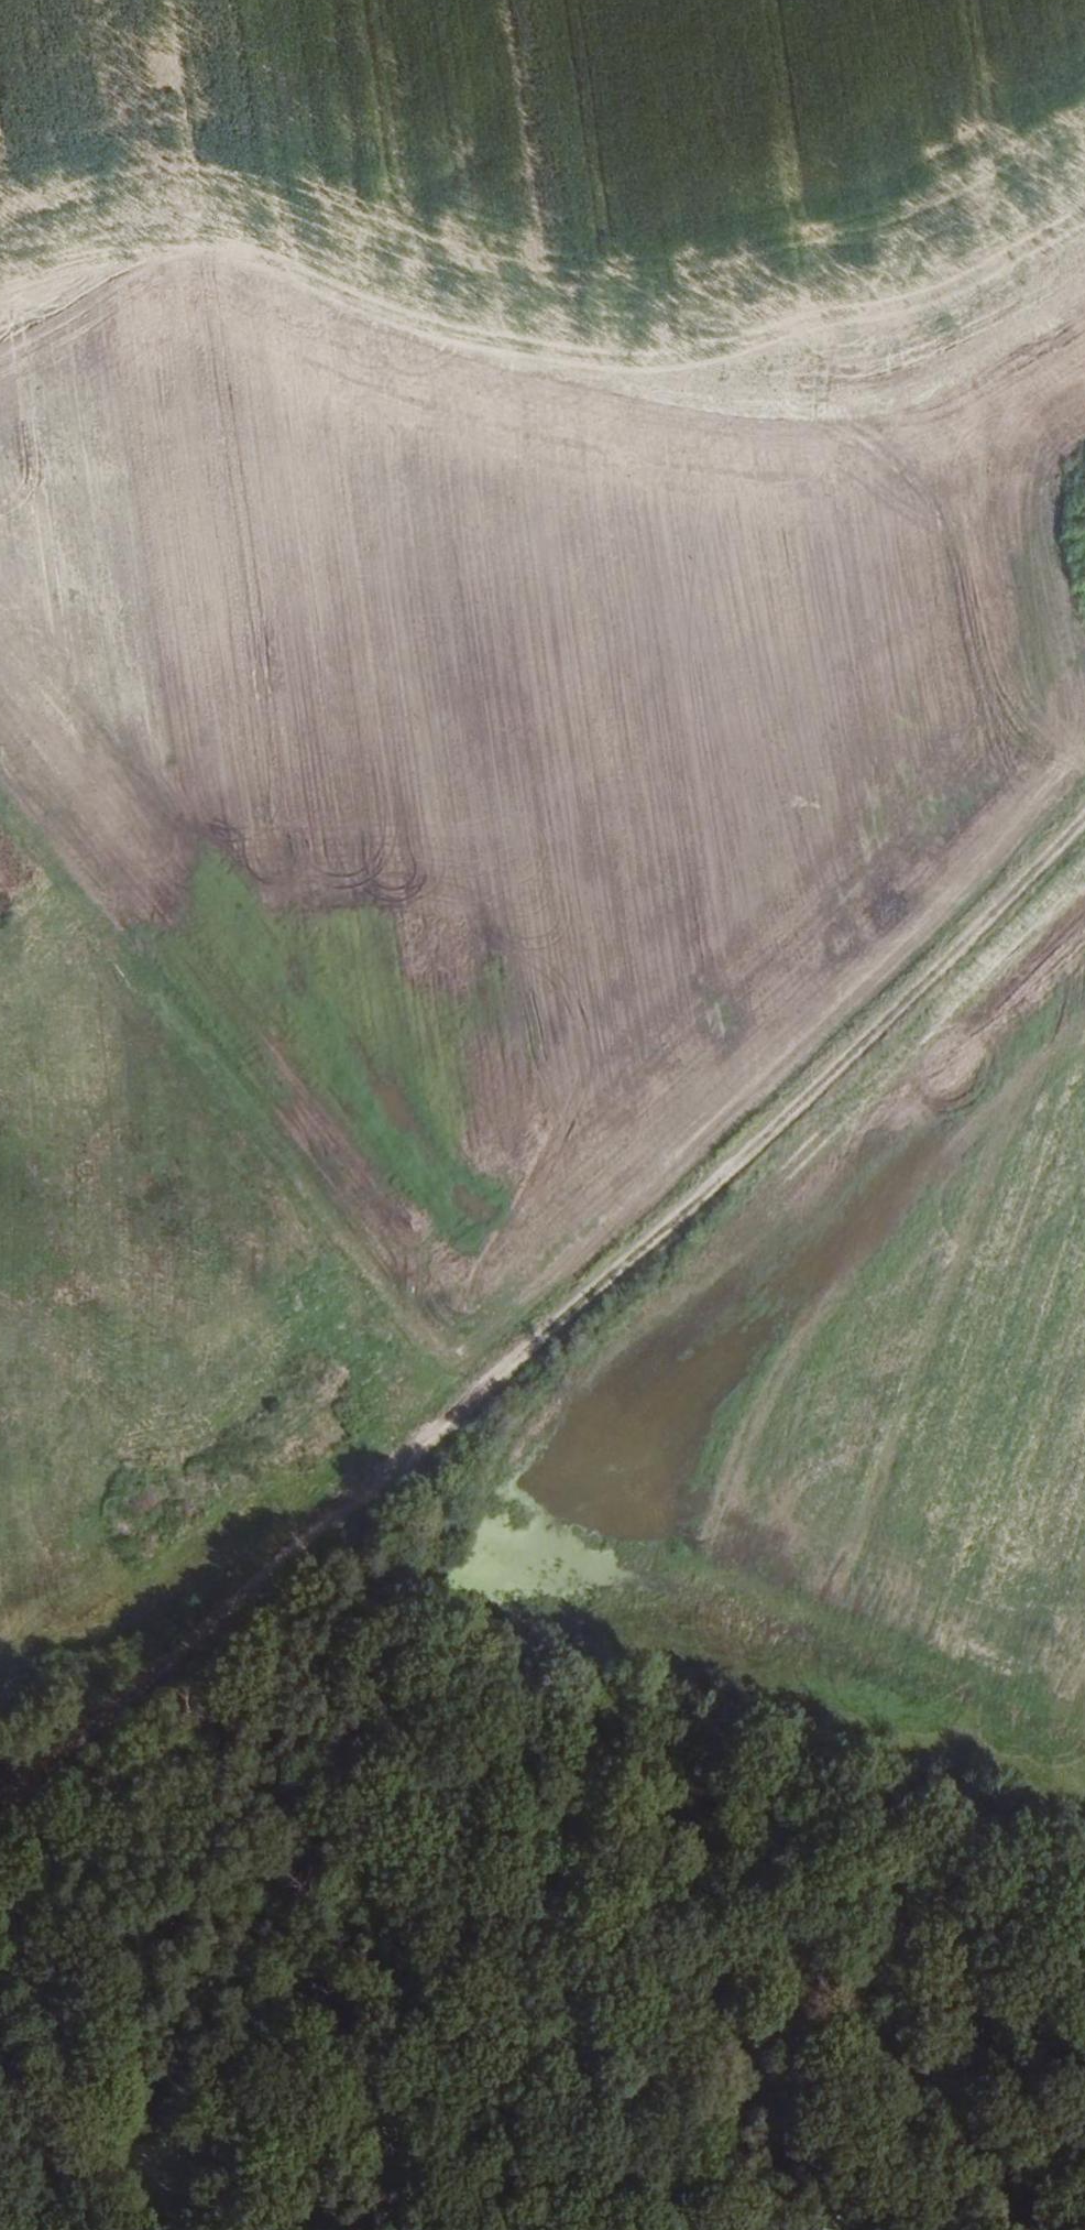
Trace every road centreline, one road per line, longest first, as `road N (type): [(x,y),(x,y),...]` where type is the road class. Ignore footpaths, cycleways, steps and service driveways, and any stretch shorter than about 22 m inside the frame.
road 1 (track): [(0,1794),(572,1307),(924,976),(1084,812)]
road 2 (track): [(542,2229),(684,1760)]
road 3 (track): [(0,1922),(266,1699)]

